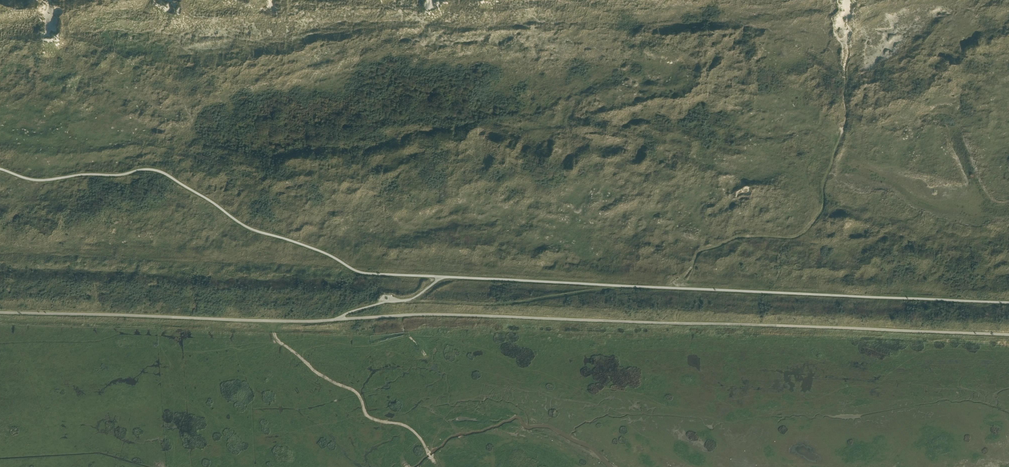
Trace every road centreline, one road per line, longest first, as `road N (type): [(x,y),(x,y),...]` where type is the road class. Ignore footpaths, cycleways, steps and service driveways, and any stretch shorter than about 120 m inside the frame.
road 1 (track): [(0,322),(361,333),(396,320),(403,333)]
road 2 (track): [(273,320),(277,340),(359,392),(368,416),(420,438)]

